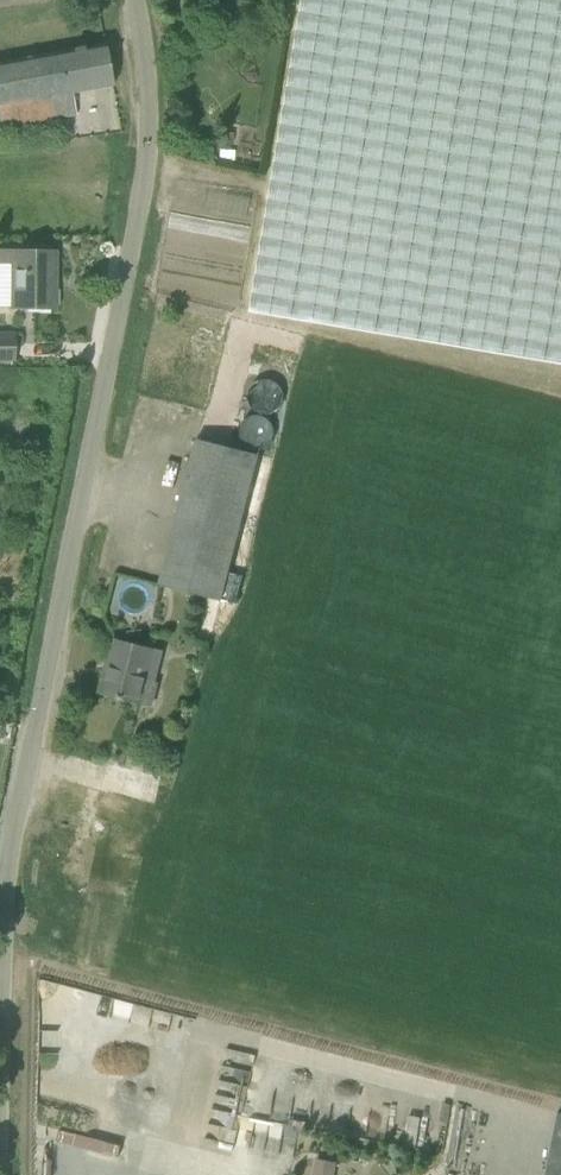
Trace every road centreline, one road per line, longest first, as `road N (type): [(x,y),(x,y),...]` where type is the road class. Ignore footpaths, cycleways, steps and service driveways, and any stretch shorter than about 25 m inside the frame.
road 1 (unclassified): [(0,1061),(1,906),(146,180),(145,60),(135,0)]

